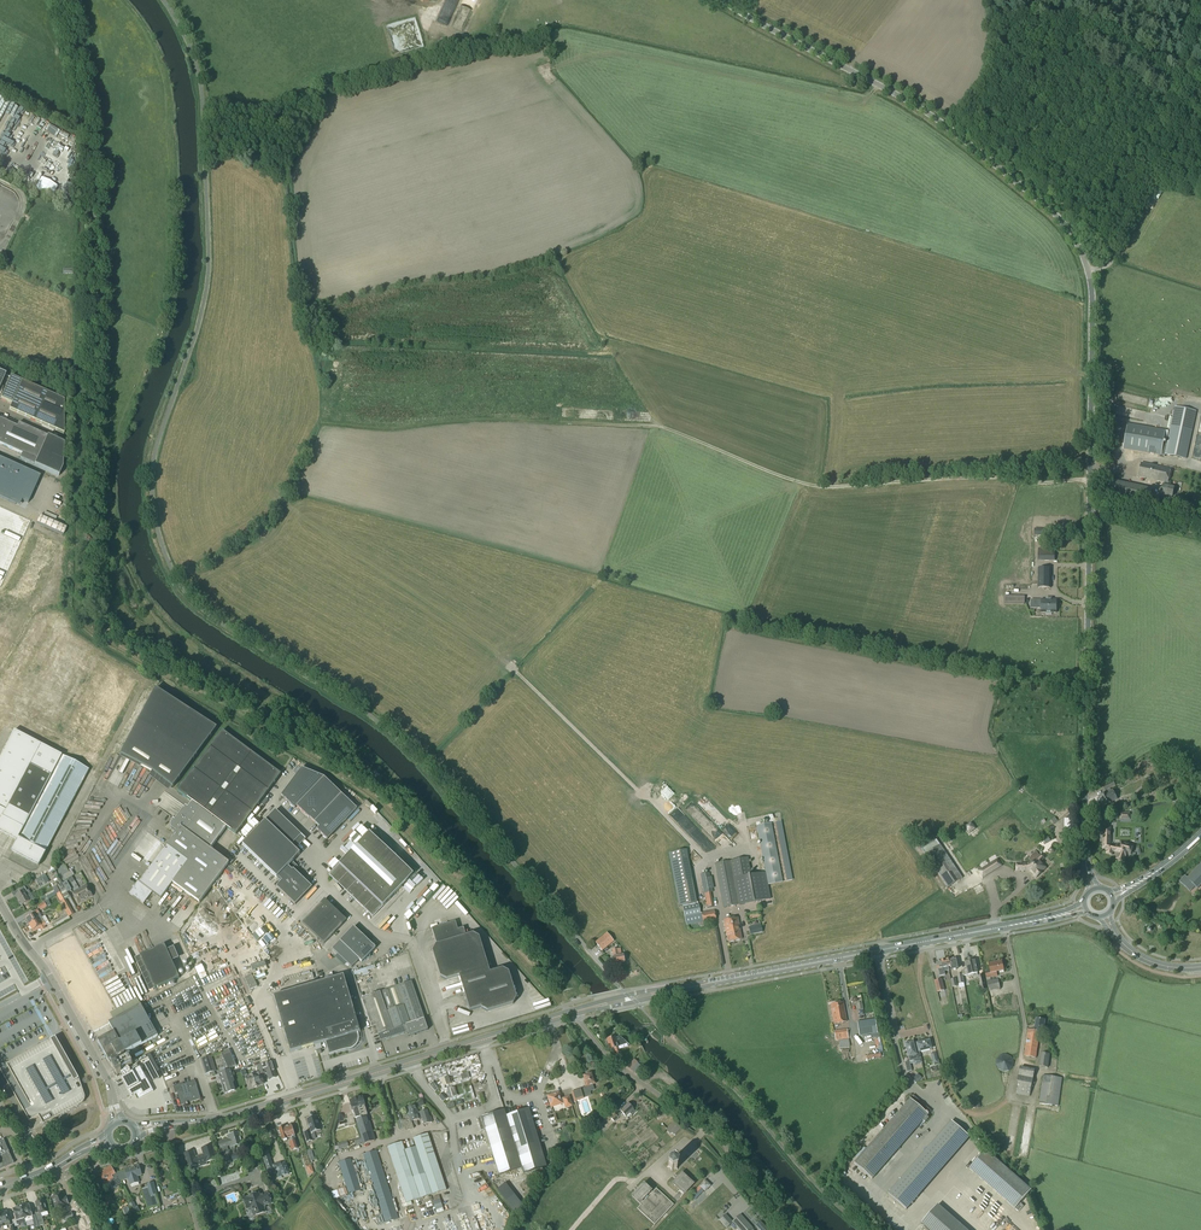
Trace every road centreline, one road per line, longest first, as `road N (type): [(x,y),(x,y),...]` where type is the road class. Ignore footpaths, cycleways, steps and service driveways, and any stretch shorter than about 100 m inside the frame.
road 1 (track): [(1090,482),(979,476),(820,486),(672,430),(638,425),(319,424)]
road 2 (tertiary): [(1089,276),(1064,224),(928,112),(727,4)]
road 3 (primary): [(675,990),(1085,907)]
road 4 (tertiary): [(1093,892),(1084,850),(1090,508)]
road 5 (primary): [(168,1124),(234,1117),(447,1051)]
road 6 (unclassified): [(118,1121),(109,1082),(0,901)]
road 7 (tertiary): [(1090,508),(1089,276)]
road 8 (residential): [(734,1155),(613,1060),(572,1013)]
road 9 (unclassified): [(1089,276),(1114,260),(1191,97)]
road 10 (track): [(1191,97),(1091,35),(1001,29)]
road 11 (track): [(705,1128),(632,1186),(615,1180),(572,1229)]
road 12 (primary): [(447,1051),(572,1013)]

